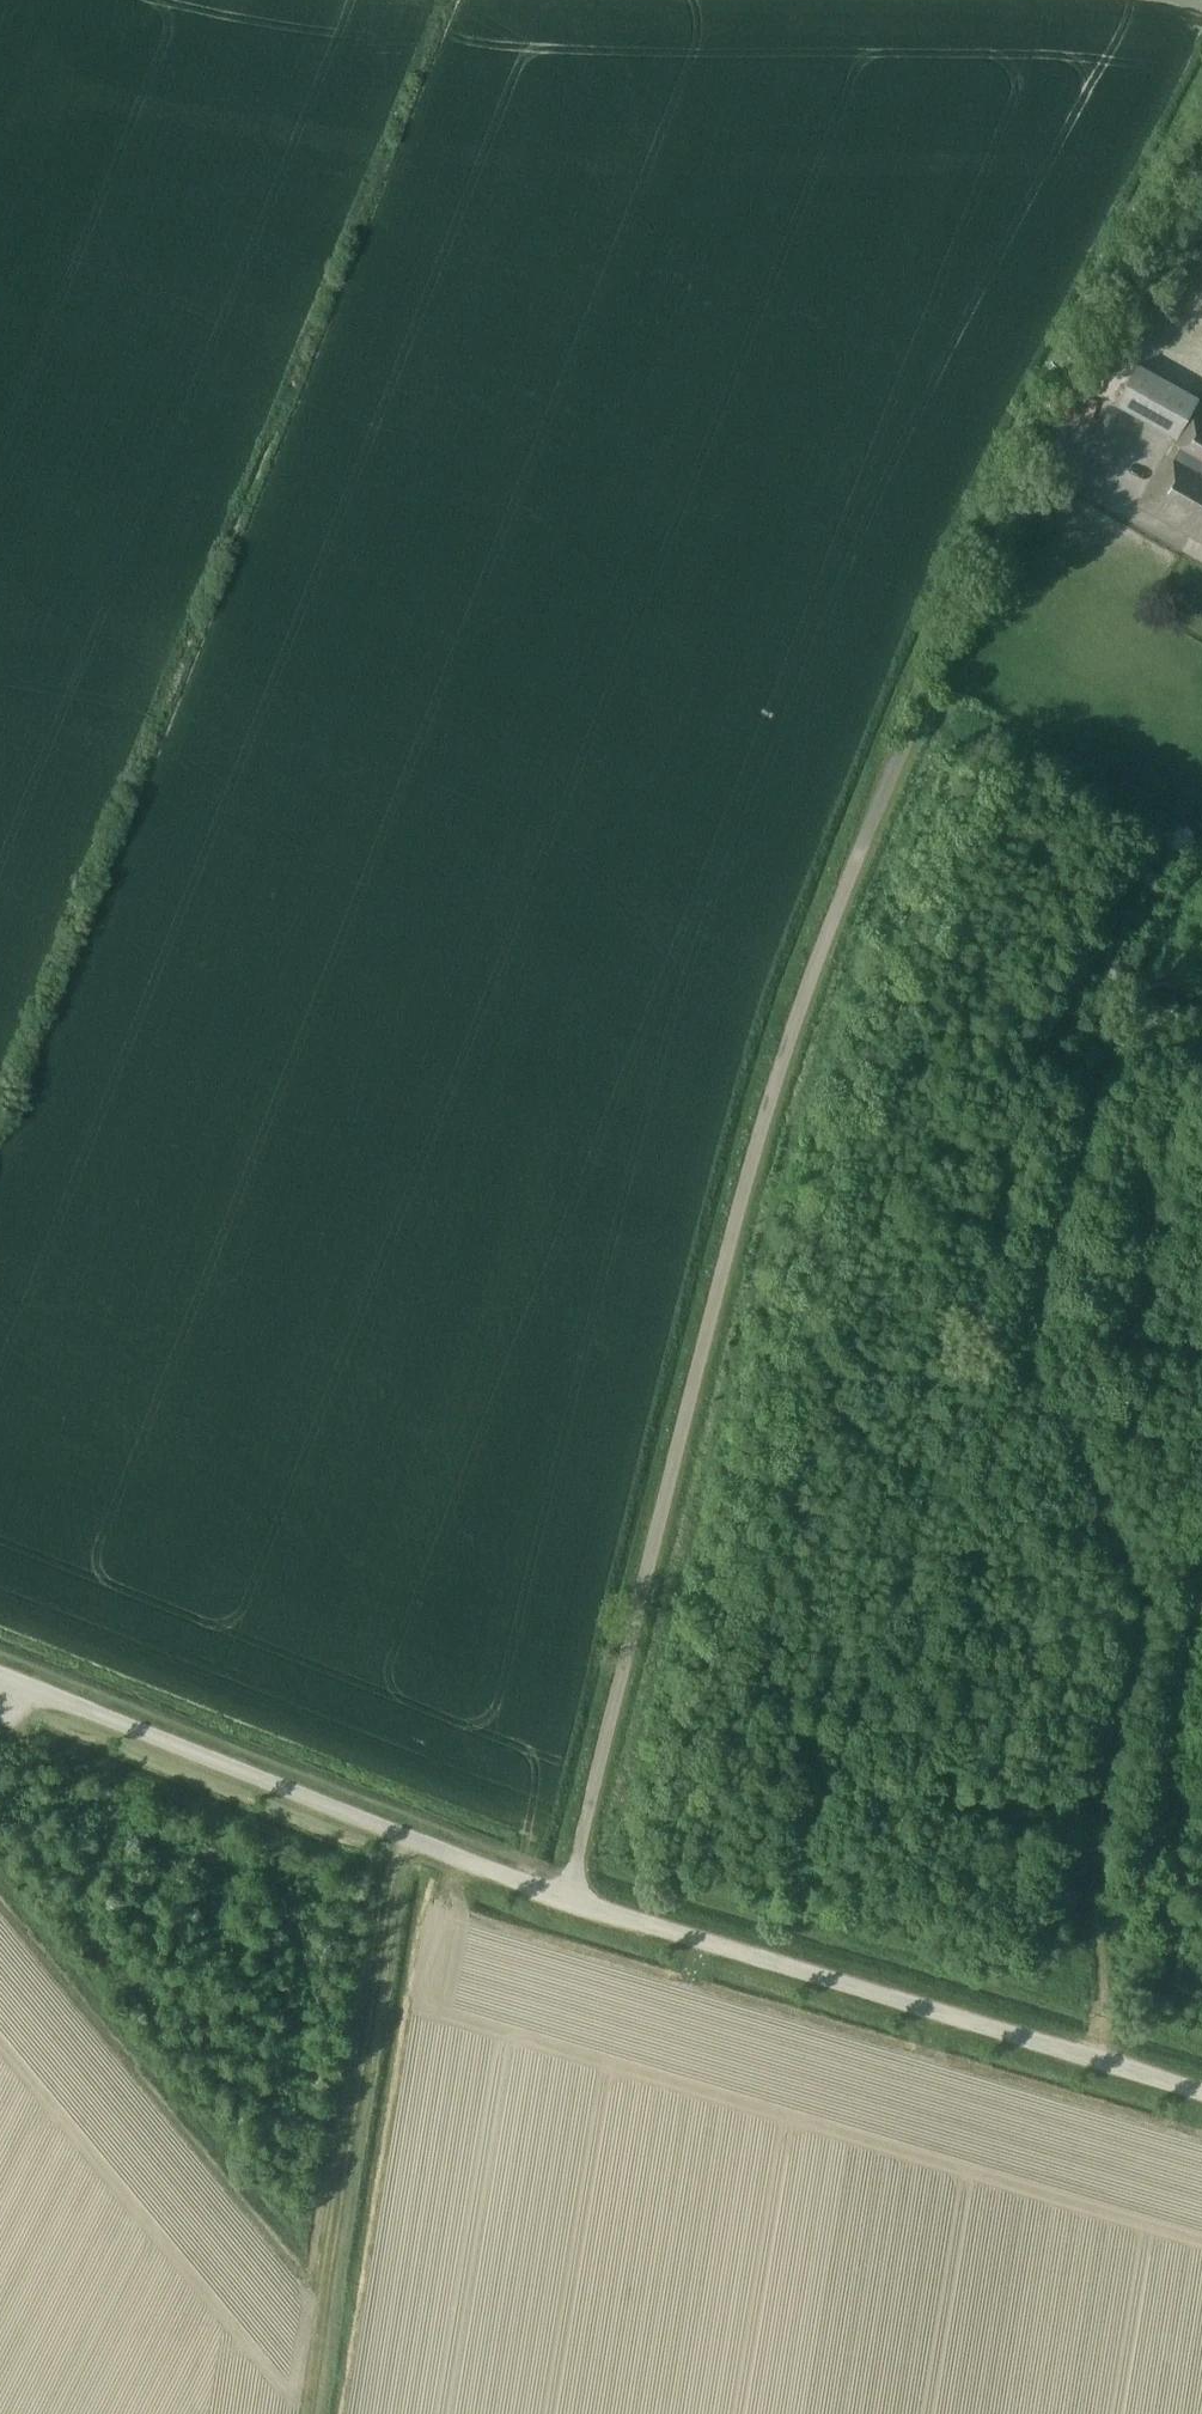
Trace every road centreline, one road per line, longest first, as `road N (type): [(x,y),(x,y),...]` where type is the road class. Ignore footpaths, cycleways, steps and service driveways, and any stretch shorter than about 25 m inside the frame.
road 1 (unclassified): [(1201,2091),(566,1898),(0,1676)]
road 2 (track): [(309,2413),(370,1980),(399,1839)]

